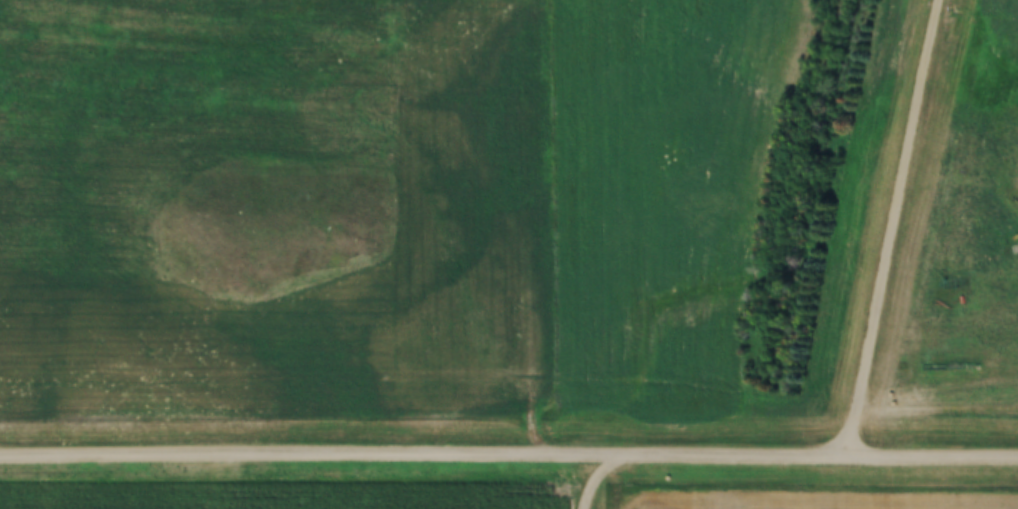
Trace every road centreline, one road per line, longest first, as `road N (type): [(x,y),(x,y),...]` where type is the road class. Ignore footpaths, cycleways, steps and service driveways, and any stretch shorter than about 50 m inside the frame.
road 1 (residential): [(0,454),(1017,456)]
road 2 (track): [(425,0),(433,58),(533,291),(536,454)]

